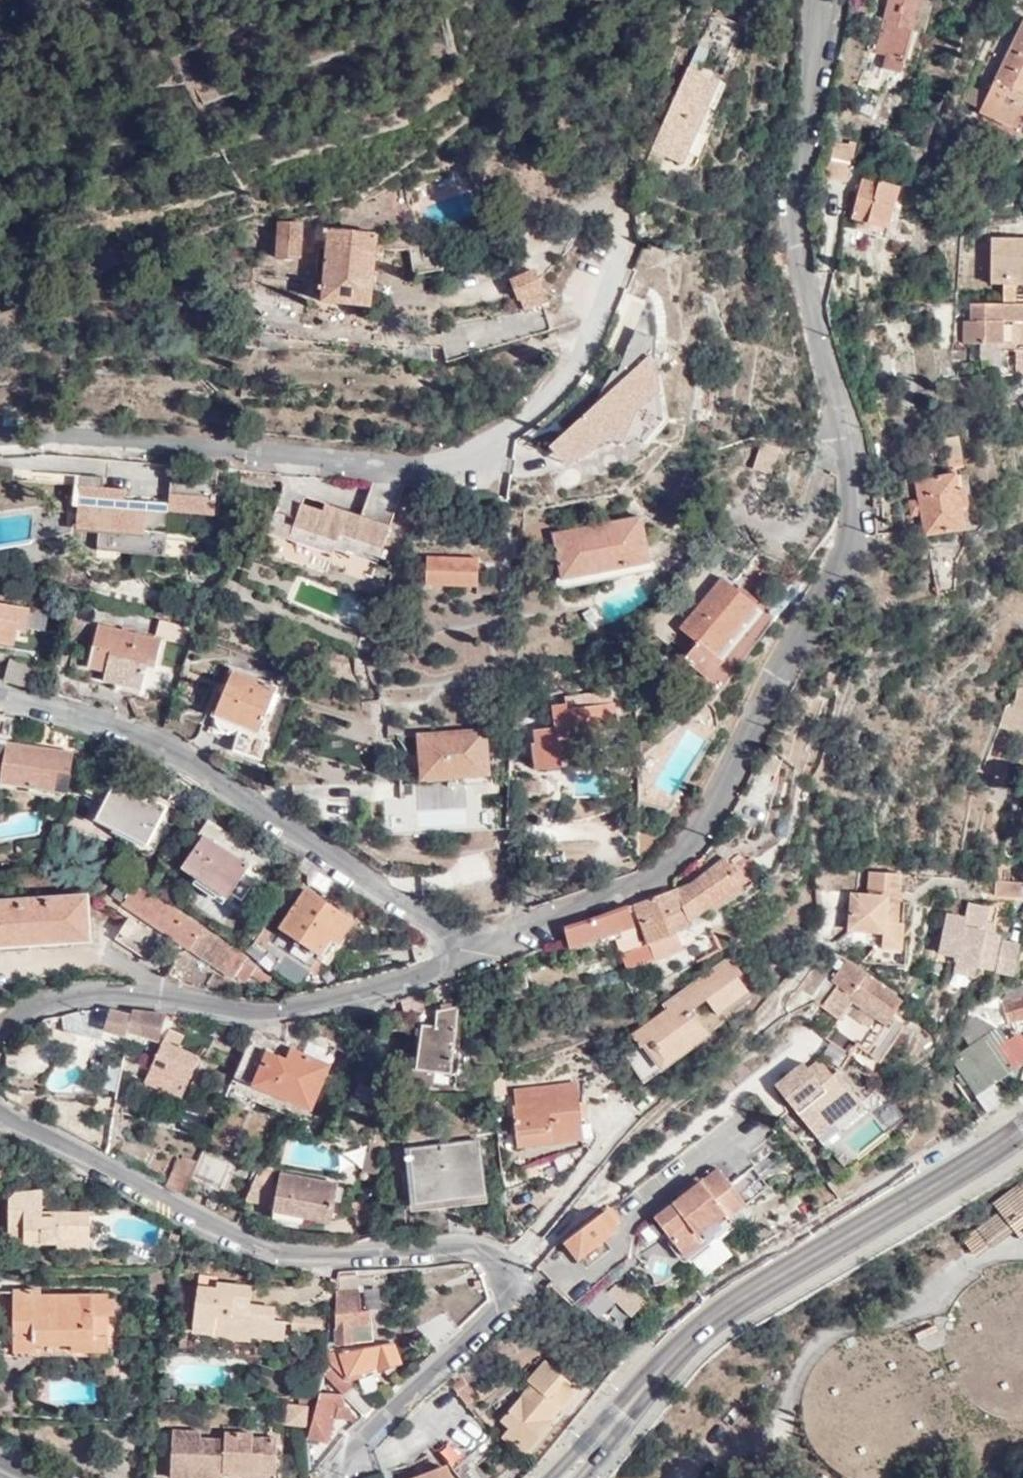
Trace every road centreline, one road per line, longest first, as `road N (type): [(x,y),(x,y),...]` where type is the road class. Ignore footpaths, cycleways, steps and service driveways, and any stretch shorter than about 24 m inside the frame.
road 1 (residential): [(828,0),(798,223),(841,420),(855,530),(716,809),(675,862),(469,954)]
road 2 (residential): [(338,1477),(509,1290),(502,1258),(281,1250),(11,1132),(0,1118)]
road 3 (residential): [(651,226),(611,314),(559,382),(468,457),(419,475),(52,441),(0,444)]
road 4 (secondary): [(563,1477),(717,1315),(1022,1125)]
road 5 (residential): [(0,703),(171,756),(469,954)]
road 6 (residential): [(0,1031),(98,1001),(273,1018),(350,1007),(469,954)]

